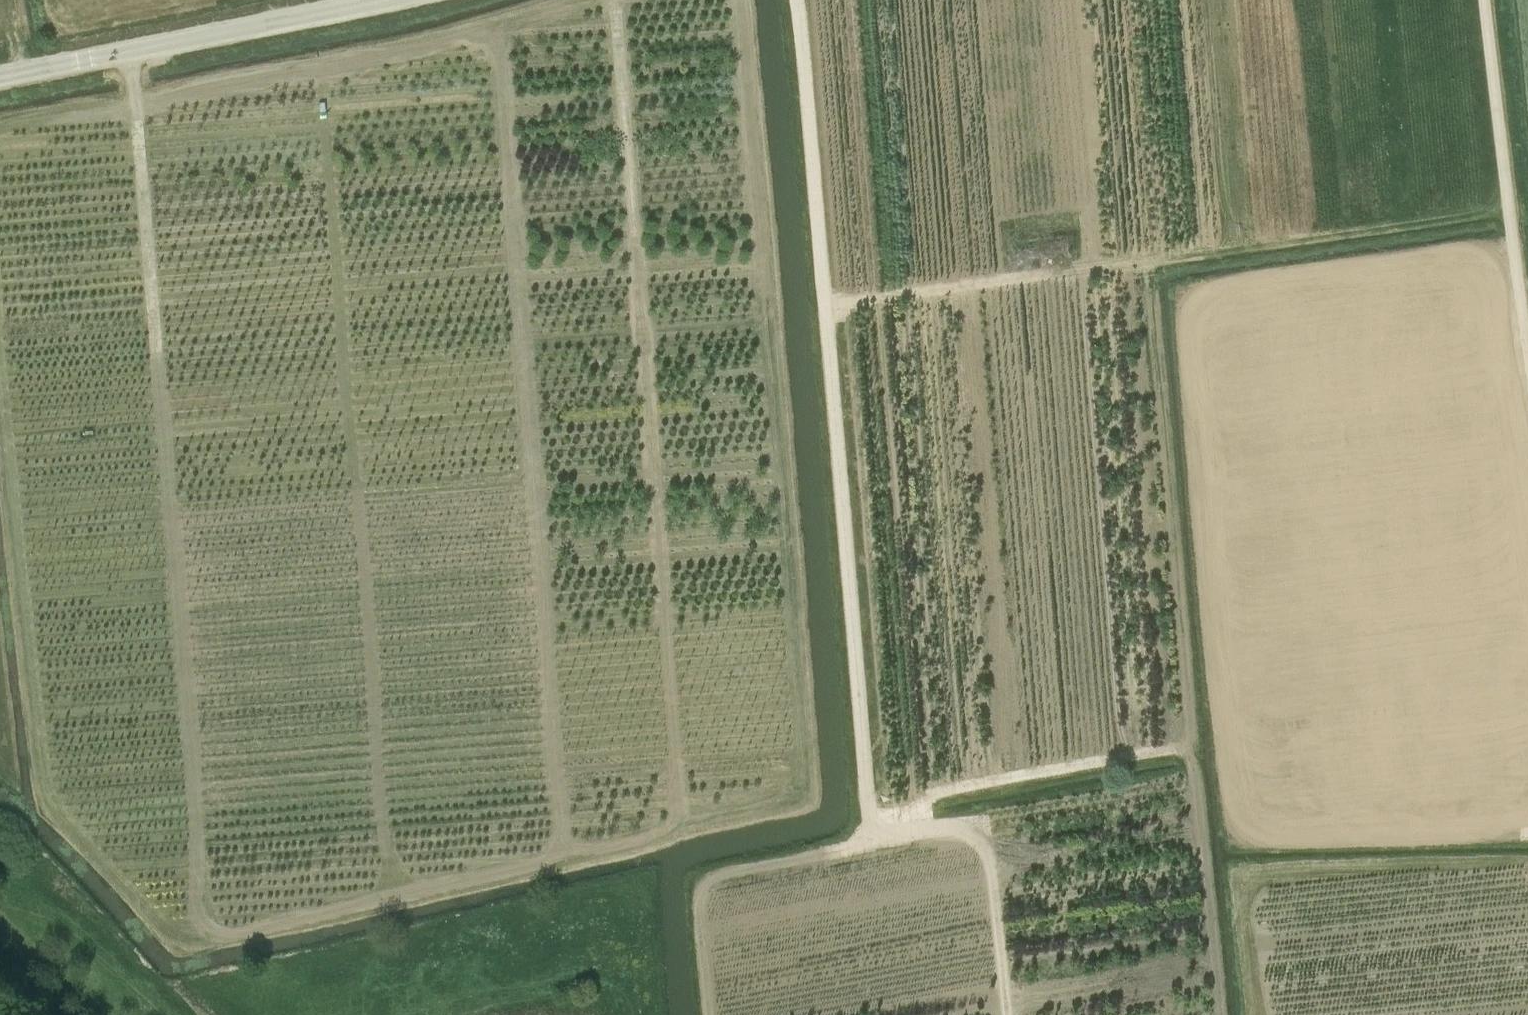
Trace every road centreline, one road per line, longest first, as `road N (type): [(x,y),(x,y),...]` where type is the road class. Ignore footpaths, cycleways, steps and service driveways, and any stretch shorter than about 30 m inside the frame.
road 1 (unclassified): [(0,82),(395,0)]
road 2 (track): [(1527,383),(1483,0)]

